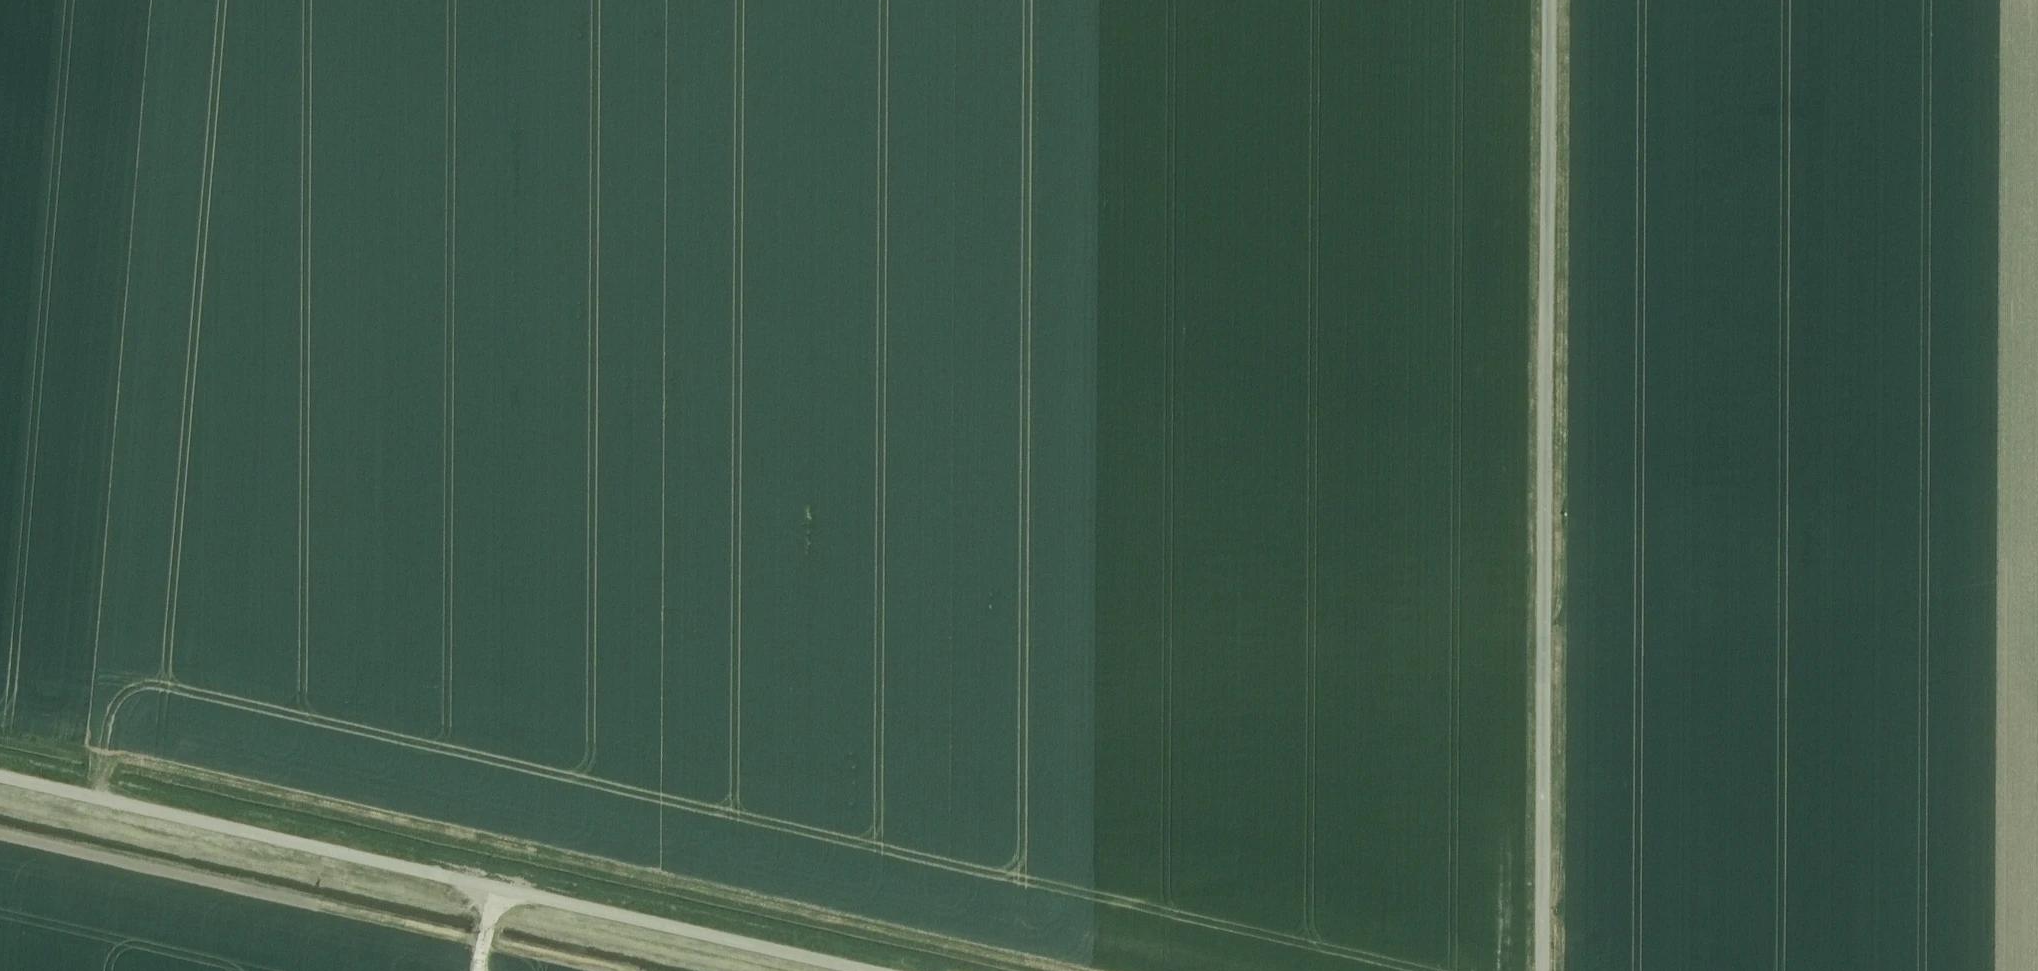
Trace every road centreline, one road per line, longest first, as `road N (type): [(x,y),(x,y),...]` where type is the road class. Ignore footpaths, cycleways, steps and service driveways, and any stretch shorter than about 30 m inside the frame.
road 1 (unclassified): [(1545,970),(1551,0)]
road 2 (unclassified): [(867,970),(0,777)]

